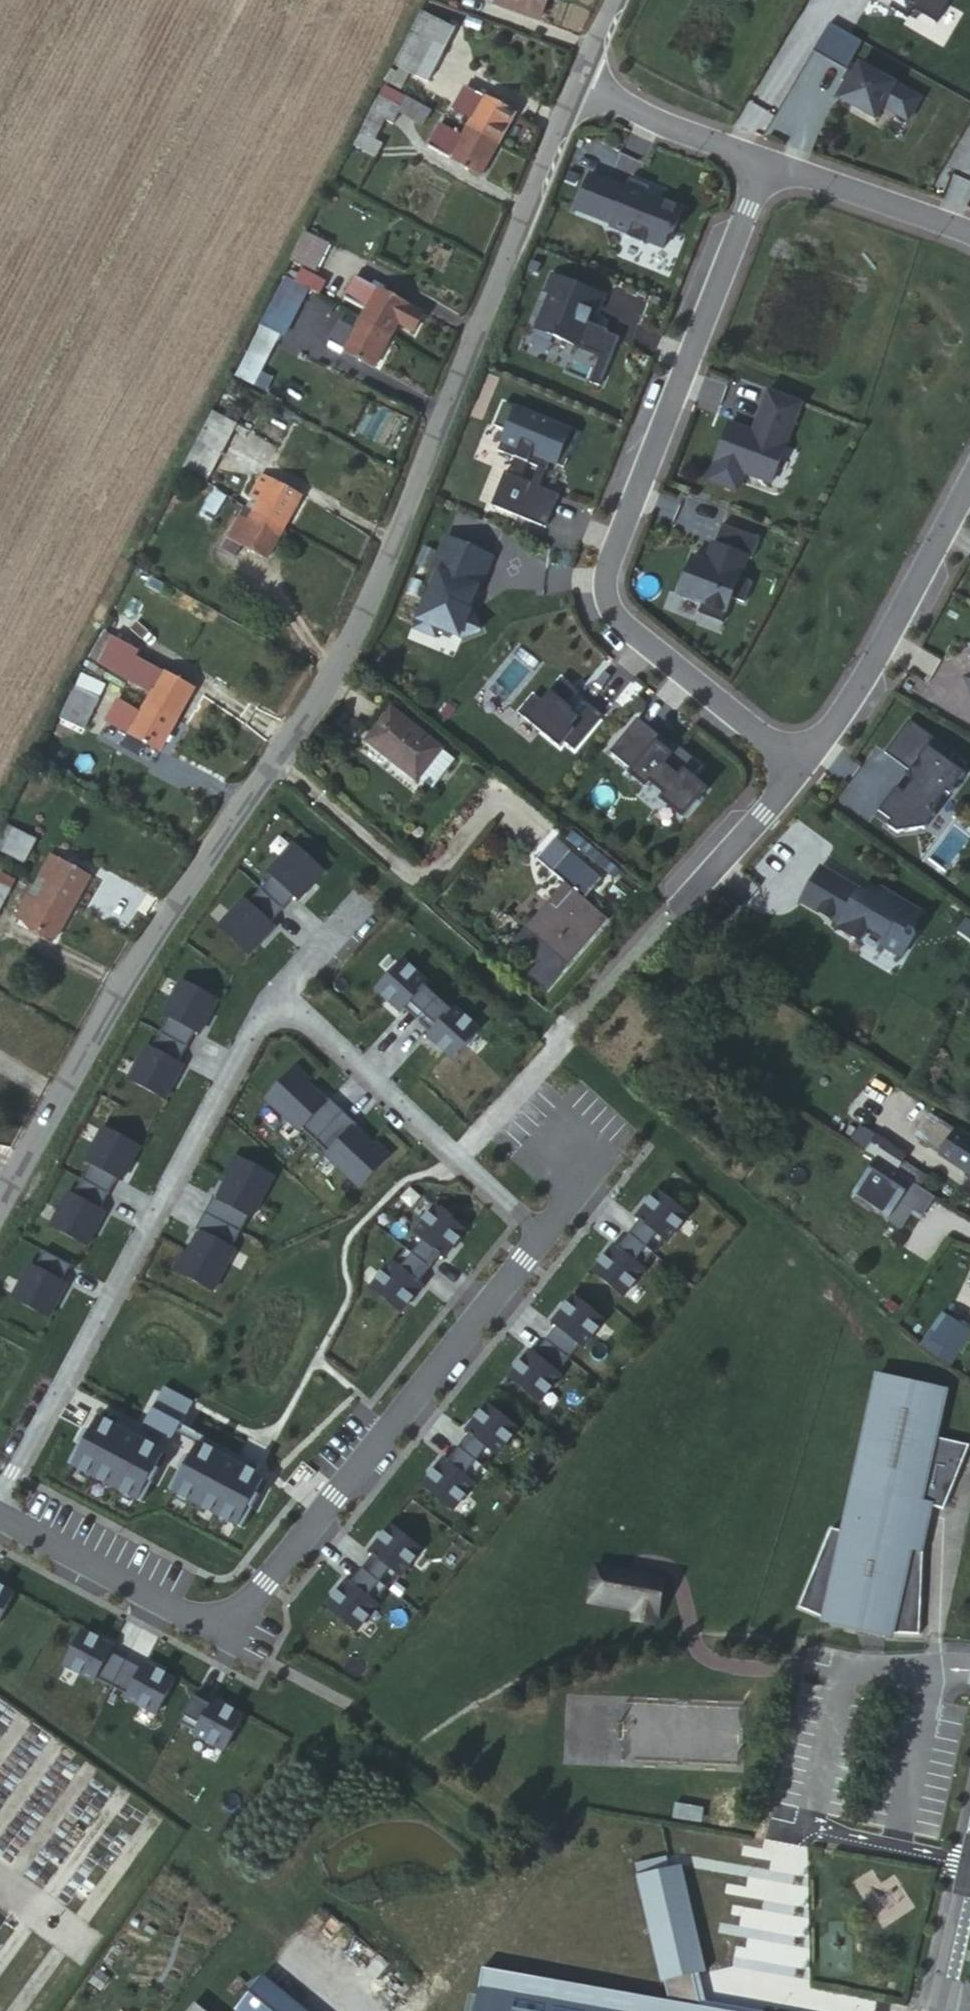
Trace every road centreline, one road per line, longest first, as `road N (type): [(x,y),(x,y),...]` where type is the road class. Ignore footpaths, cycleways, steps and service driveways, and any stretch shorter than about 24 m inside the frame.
road 1 (tertiary): [(578,88),(332,675),(130,965),(0,1204)]
road 2 (residential): [(0,1516),(188,1618),(233,1620),(545,1235)]
road 3 (residential): [(799,771),(615,617),(605,581),(763,163)]
road 4 (residential): [(0,1502),(274,996)]
road 5 (residential): [(274,996),(545,1235)]
road 6 (residential): [(969,479),(874,658),(799,771)]
road 7 (residential): [(763,163),(969,233)]
road 8 (residential): [(578,88),(763,163)]
road 9 (residential): [(799,771),(676,915)]
road 10 (tertiary): [(939,2010),(969,1864)]
road 11 (residential): [(274,996),(357,906)]

